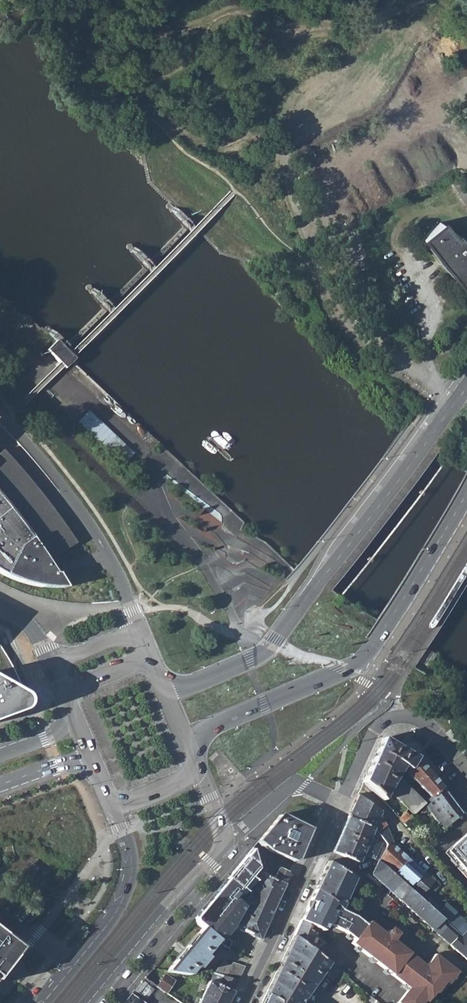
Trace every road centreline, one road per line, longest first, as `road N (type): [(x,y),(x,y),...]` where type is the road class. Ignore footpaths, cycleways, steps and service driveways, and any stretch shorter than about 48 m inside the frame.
road 1 (secondary): [(456,404),(264,652),(197,683),(160,681)]
road 2 (secondary): [(193,760),(216,725),(362,658),(466,493)]
road 3 (residential): [(336,803),(244,1002)]
road 4 (secondary): [(86,1002),(223,844)]
road 5 (residential): [(336,803),(370,731),(386,717),(418,721),(466,777)]
road 6 (secondary): [(112,808),(132,858),(130,882),(77,964)]
road 7 (residential): [(223,844),(293,781),(336,803)]
road 8 (tertiary): [(149,657),(138,630),(51,665)]

